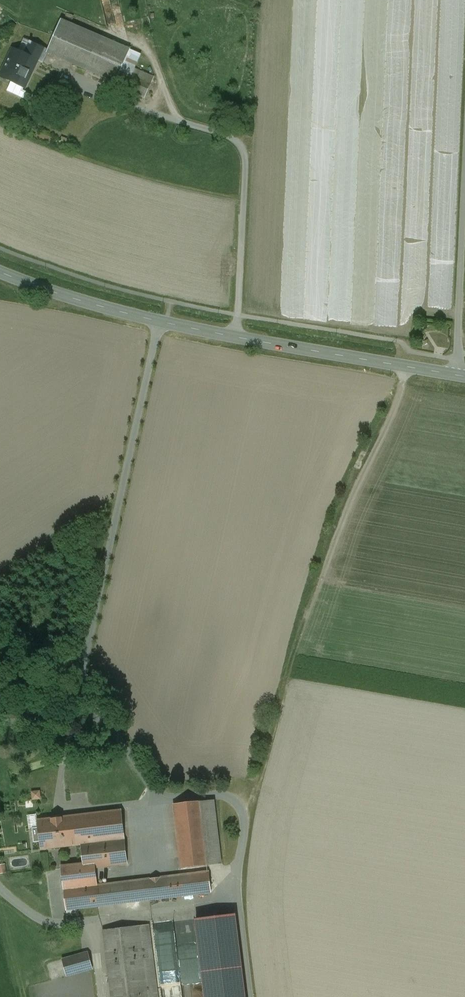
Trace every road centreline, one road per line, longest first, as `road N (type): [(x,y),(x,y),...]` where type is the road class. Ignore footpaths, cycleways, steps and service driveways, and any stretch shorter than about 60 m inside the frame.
road 1 (track): [(408,367),(330,530),(250,797),(240,806)]
road 2 (tertiary): [(0,272),(161,322),(457,375)]
road 3 (unclassified): [(457,375),(464,176)]

